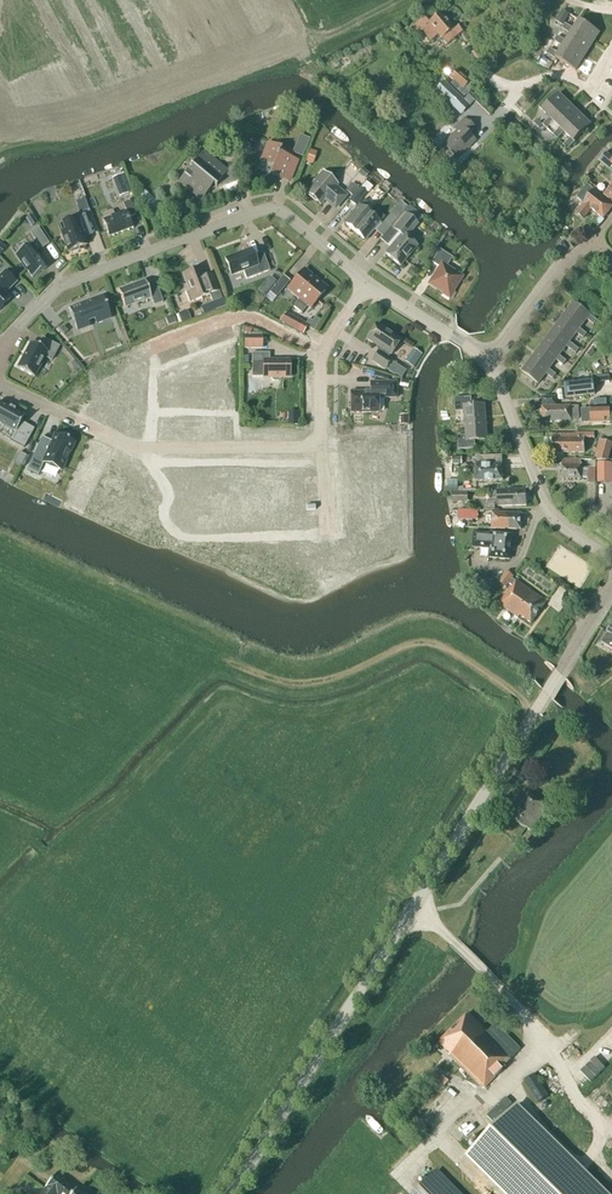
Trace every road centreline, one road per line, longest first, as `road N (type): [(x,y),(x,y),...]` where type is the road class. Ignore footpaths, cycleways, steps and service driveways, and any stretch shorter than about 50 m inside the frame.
road 1 (tertiary): [(230,1193),(559,673)]
road 2 (residential): [(368,284),(283,212),(264,211),(61,284),(0,347)]
road 3 (track): [(534,713),(444,646),(409,643),(314,683),(255,674),(216,654)]
road 4 (residential): [(494,363),(564,266),(593,240)]
road 5 (residential): [(547,509),(494,363)]
road 6 (residential): [(494,363),(368,284)]
road 7 (residential): [(320,416),(322,353),(368,284)]
road 8 (residential): [(611,50),(587,91),(556,76),(541,79),(510,105)]

